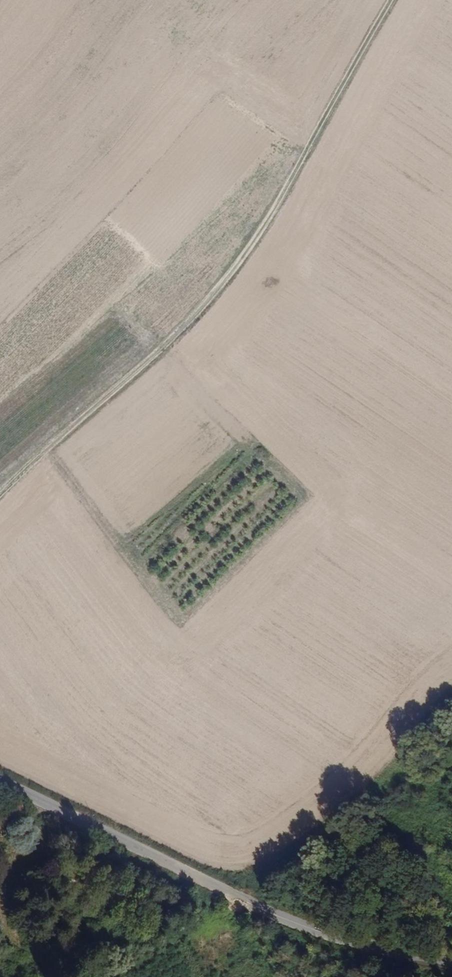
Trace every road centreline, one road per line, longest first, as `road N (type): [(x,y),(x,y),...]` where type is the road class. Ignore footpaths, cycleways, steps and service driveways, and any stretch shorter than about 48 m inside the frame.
road 1 (track): [(400,0),(224,286),(0,495)]
road 2 (tertiary): [(451,963),(249,908),(0,785)]

